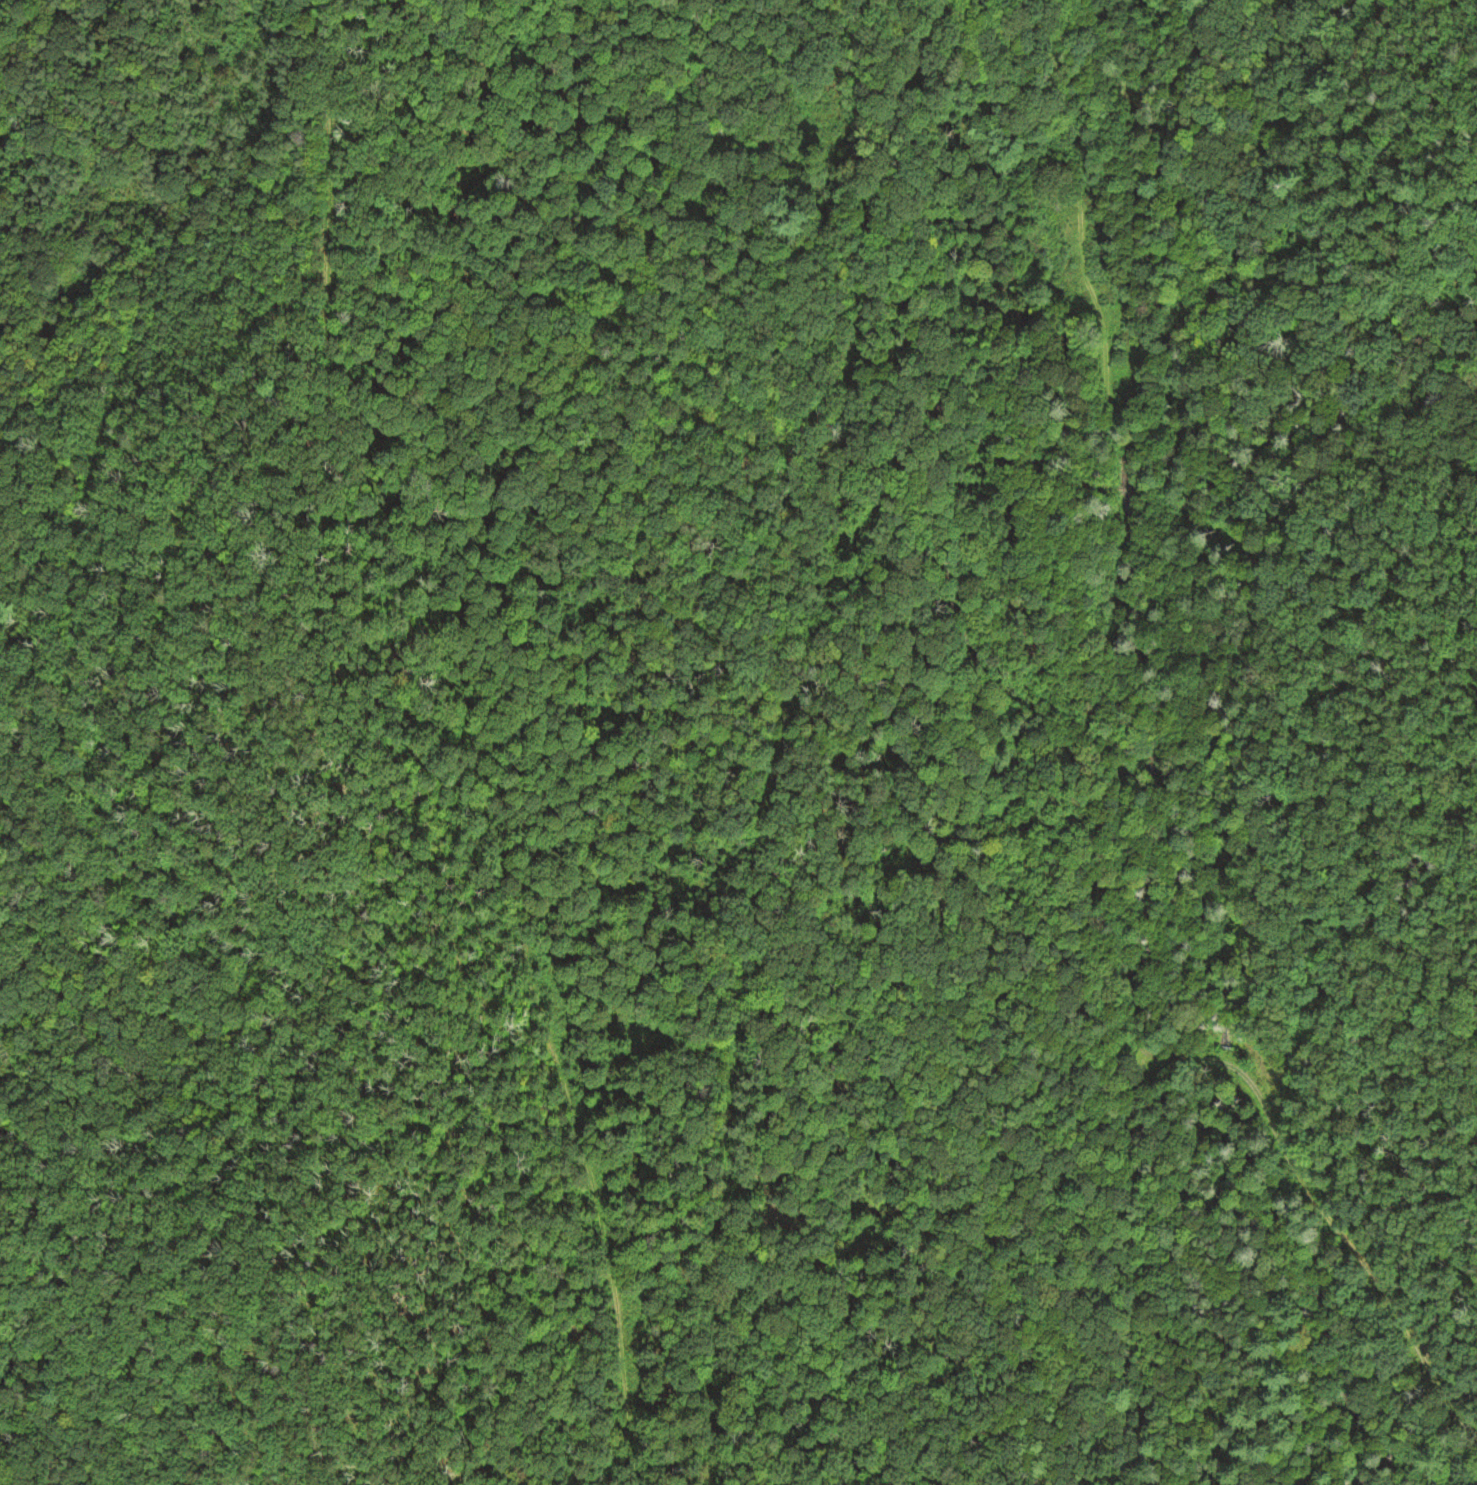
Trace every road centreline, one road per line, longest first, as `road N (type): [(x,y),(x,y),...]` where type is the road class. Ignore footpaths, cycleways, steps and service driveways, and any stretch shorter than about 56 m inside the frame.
road 1 (track): [(1082,0),(1079,139),(1118,444),(1138,1048),(1157,1065),(1214,1055),(1249,1079),(1302,1185),(1368,1270),(1430,1378),(1476,1440)]
road 2 (track): [(310,0),(325,82),(322,251),(335,404),(390,526),(466,745),(603,1255),(640,1484)]
road 3 (track): [(679,1484),(718,799),(798,551),(862,103),(912,0)]

